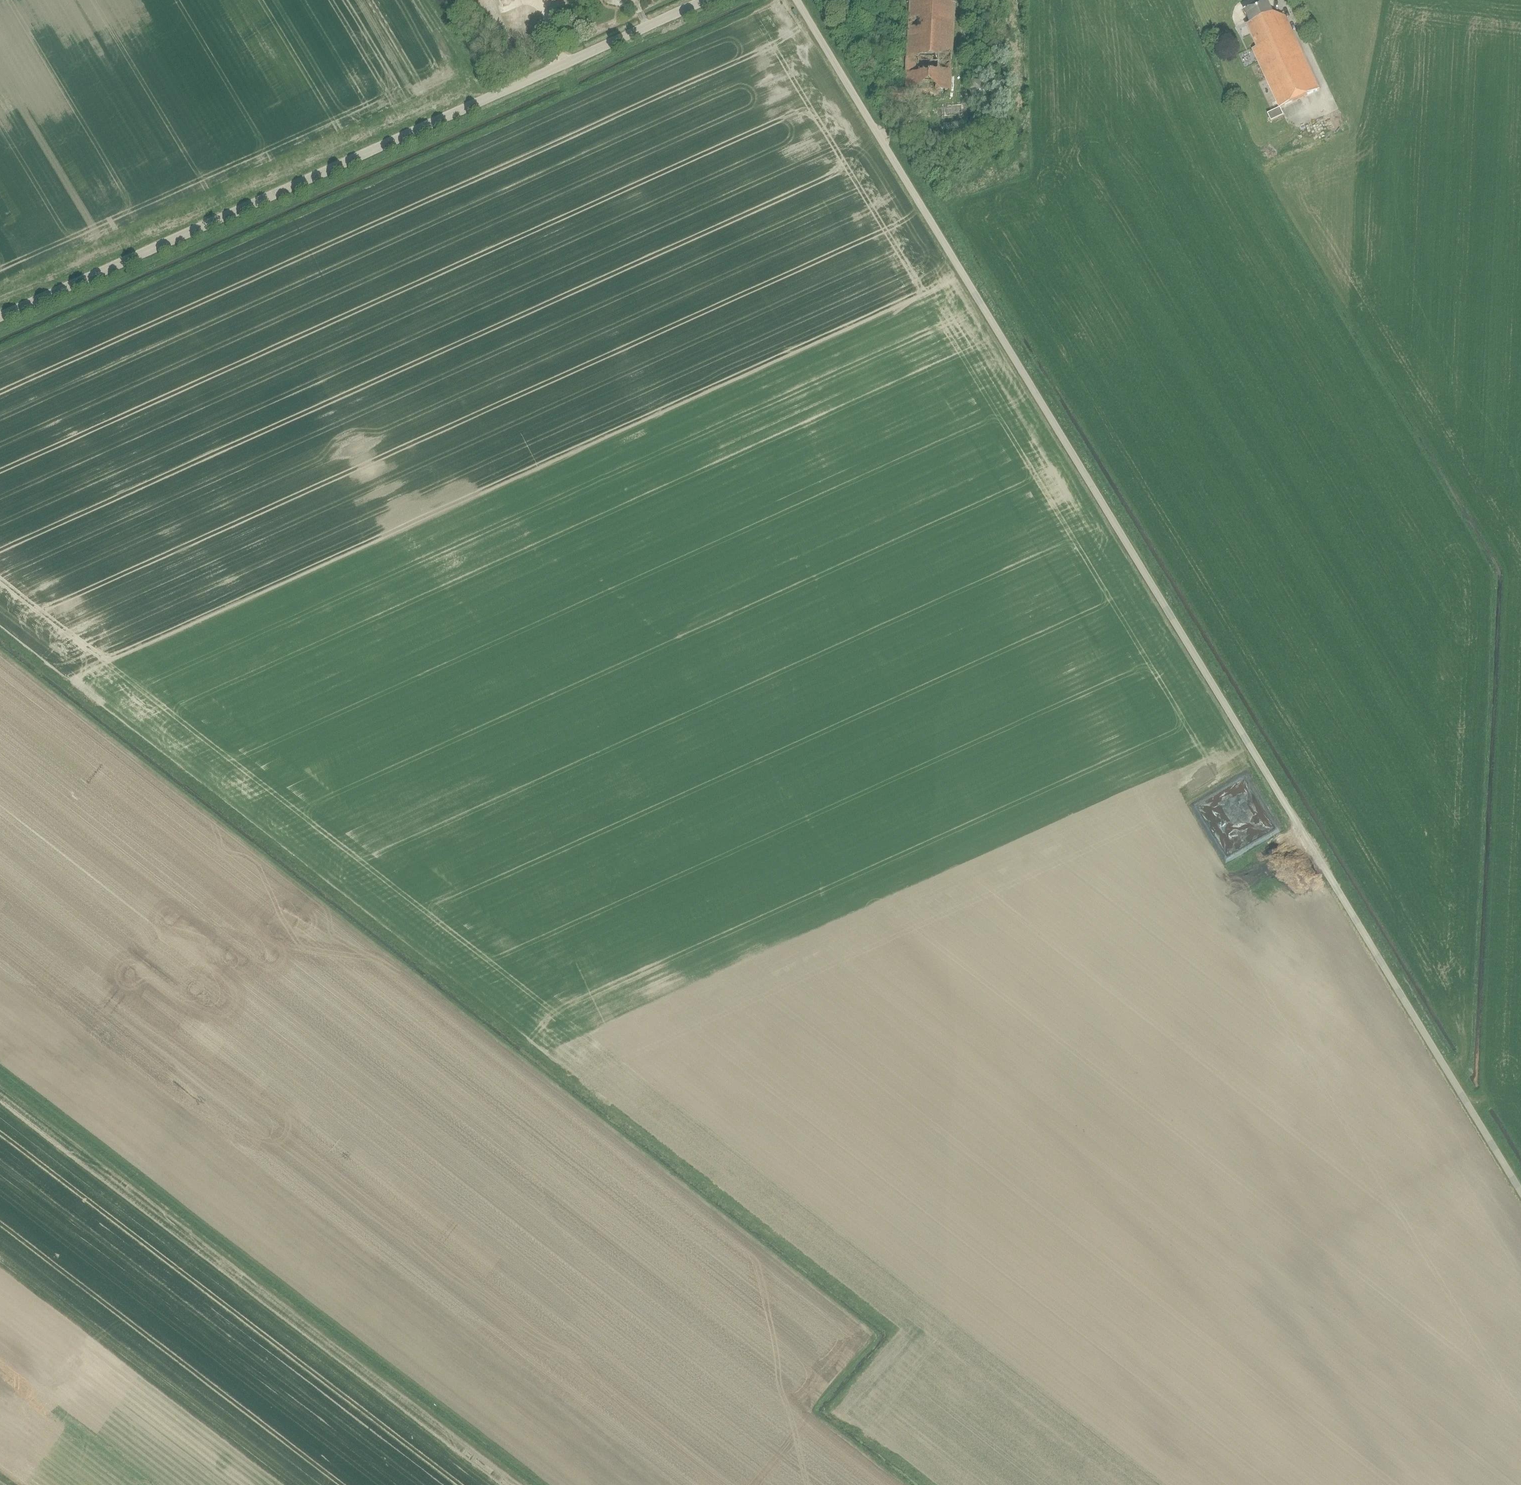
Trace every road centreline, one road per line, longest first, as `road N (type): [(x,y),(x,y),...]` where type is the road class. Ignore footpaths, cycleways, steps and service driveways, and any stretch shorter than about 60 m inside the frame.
road 1 (unclassified): [(1520,1192),(797,0)]
road 2 (tertiary): [(0,316),(707,0)]

